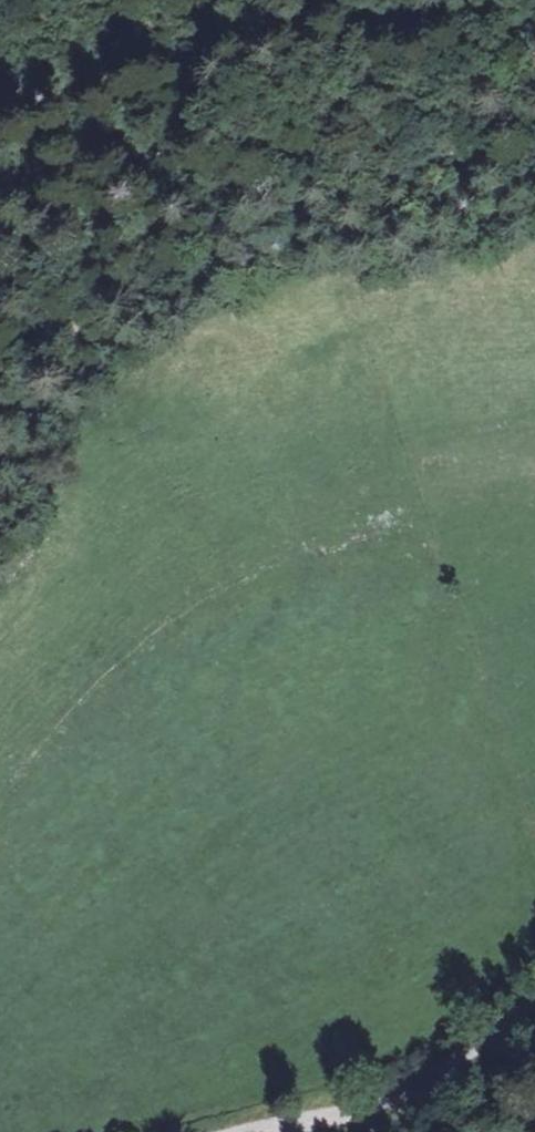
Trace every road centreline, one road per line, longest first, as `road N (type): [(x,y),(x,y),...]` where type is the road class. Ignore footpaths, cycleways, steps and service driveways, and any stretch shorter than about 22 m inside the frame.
road 1 (track): [(245,1131),(412,1085),(534,1001)]

